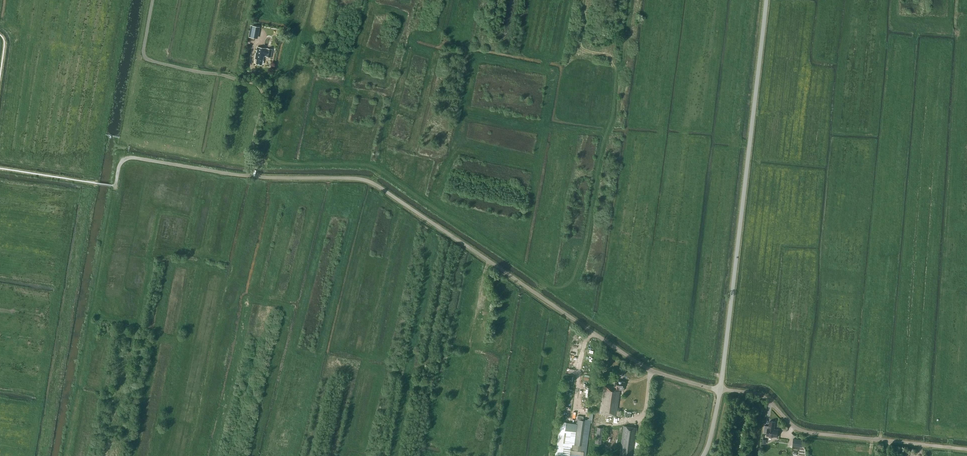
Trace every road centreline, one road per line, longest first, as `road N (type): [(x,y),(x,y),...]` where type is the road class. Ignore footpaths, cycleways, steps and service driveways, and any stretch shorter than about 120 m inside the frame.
road 1 (unclassified): [(720,389),(765,0)]
road 2 (track): [(647,368),(372,182)]
road 3 (track): [(372,182),(245,176),(133,159),(111,185)]
road 4 (unclassified): [(256,175),(259,88),(146,58),(152,0)]
road 5 (unclassified): [(966,450),(805,431),(765,397),(720,389)]

